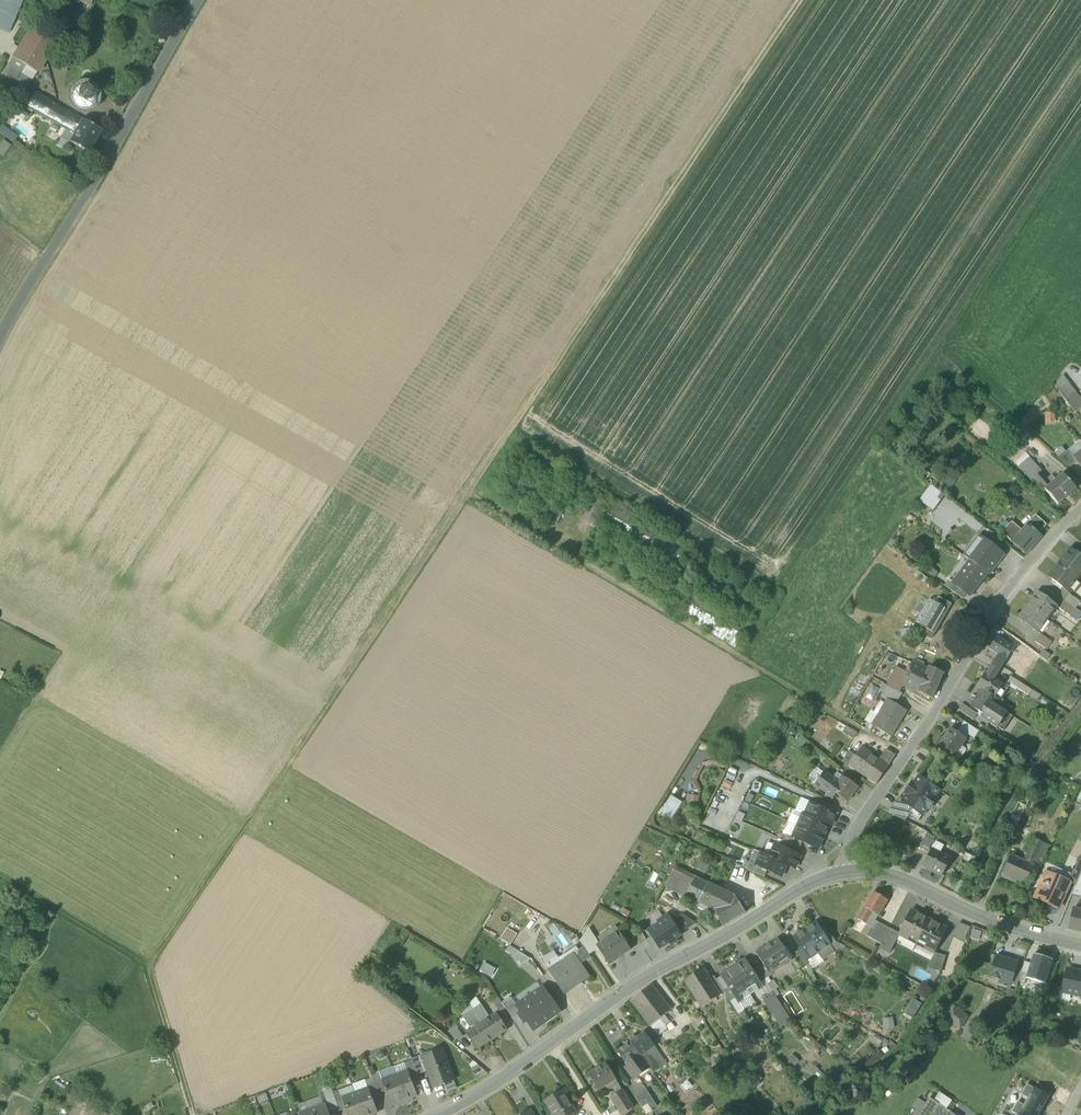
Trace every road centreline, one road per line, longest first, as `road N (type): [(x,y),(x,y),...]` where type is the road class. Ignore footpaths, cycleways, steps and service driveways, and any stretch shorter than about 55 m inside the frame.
road 1 (track): [(193,1114),(148,967),(800,0)]
road 2 (secondary): [(436,1114),(650,972),(843,871)]
road 3 (residential): [(843,871),(860,821),(1003,592),(1080,508)]
road 4 (residential): [(195,0),(0,332)]
road 5 (track): [(904,755),(626,588)]
road 6 (secondary): [(843,871),(891,875),(1080,945)]
road 7 (track): [(148,967),(0,878)]

